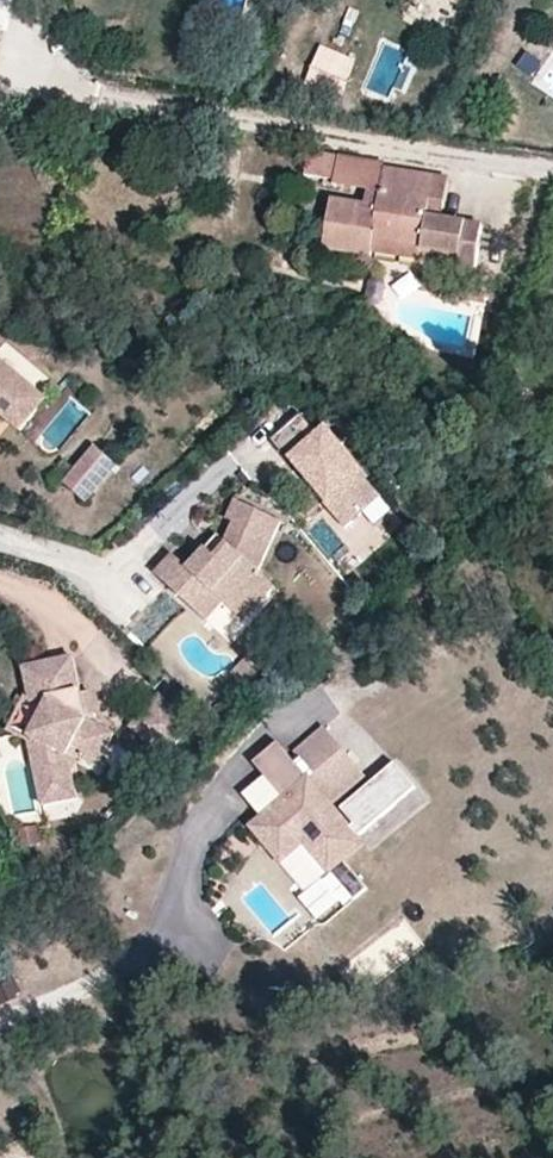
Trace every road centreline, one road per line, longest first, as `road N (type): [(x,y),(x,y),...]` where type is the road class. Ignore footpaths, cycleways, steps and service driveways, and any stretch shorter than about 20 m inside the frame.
road 1 (residential): [(0,1022),(113,971)]

